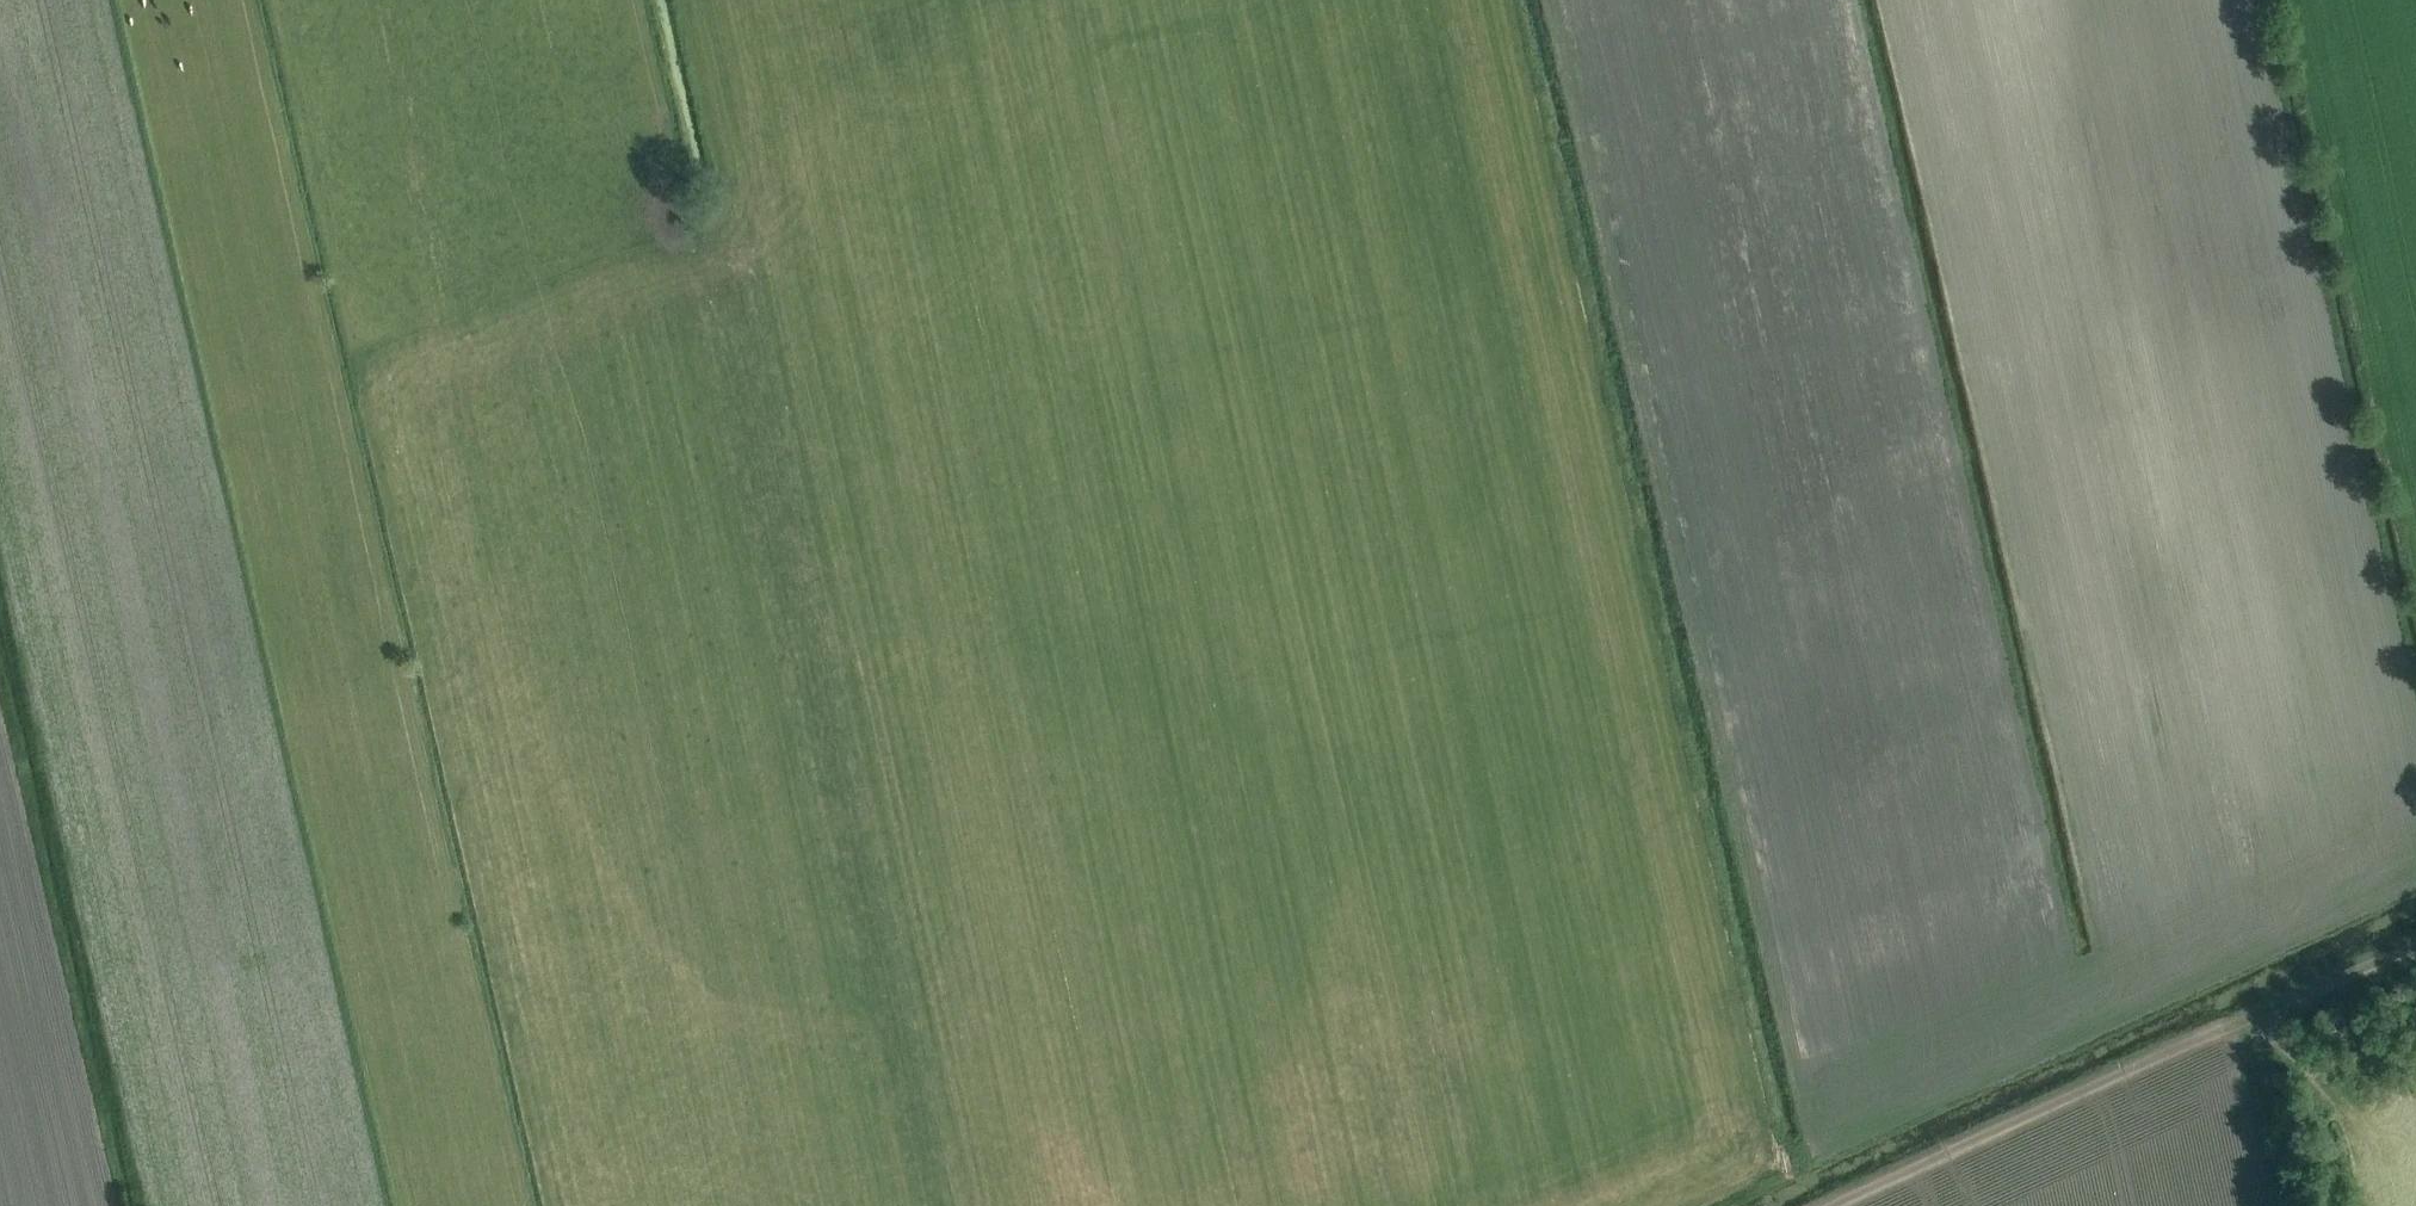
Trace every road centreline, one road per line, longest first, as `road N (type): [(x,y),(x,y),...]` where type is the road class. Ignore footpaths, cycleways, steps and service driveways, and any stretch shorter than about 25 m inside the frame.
road 1 (track): [(1834,1205),(2415,939)]

